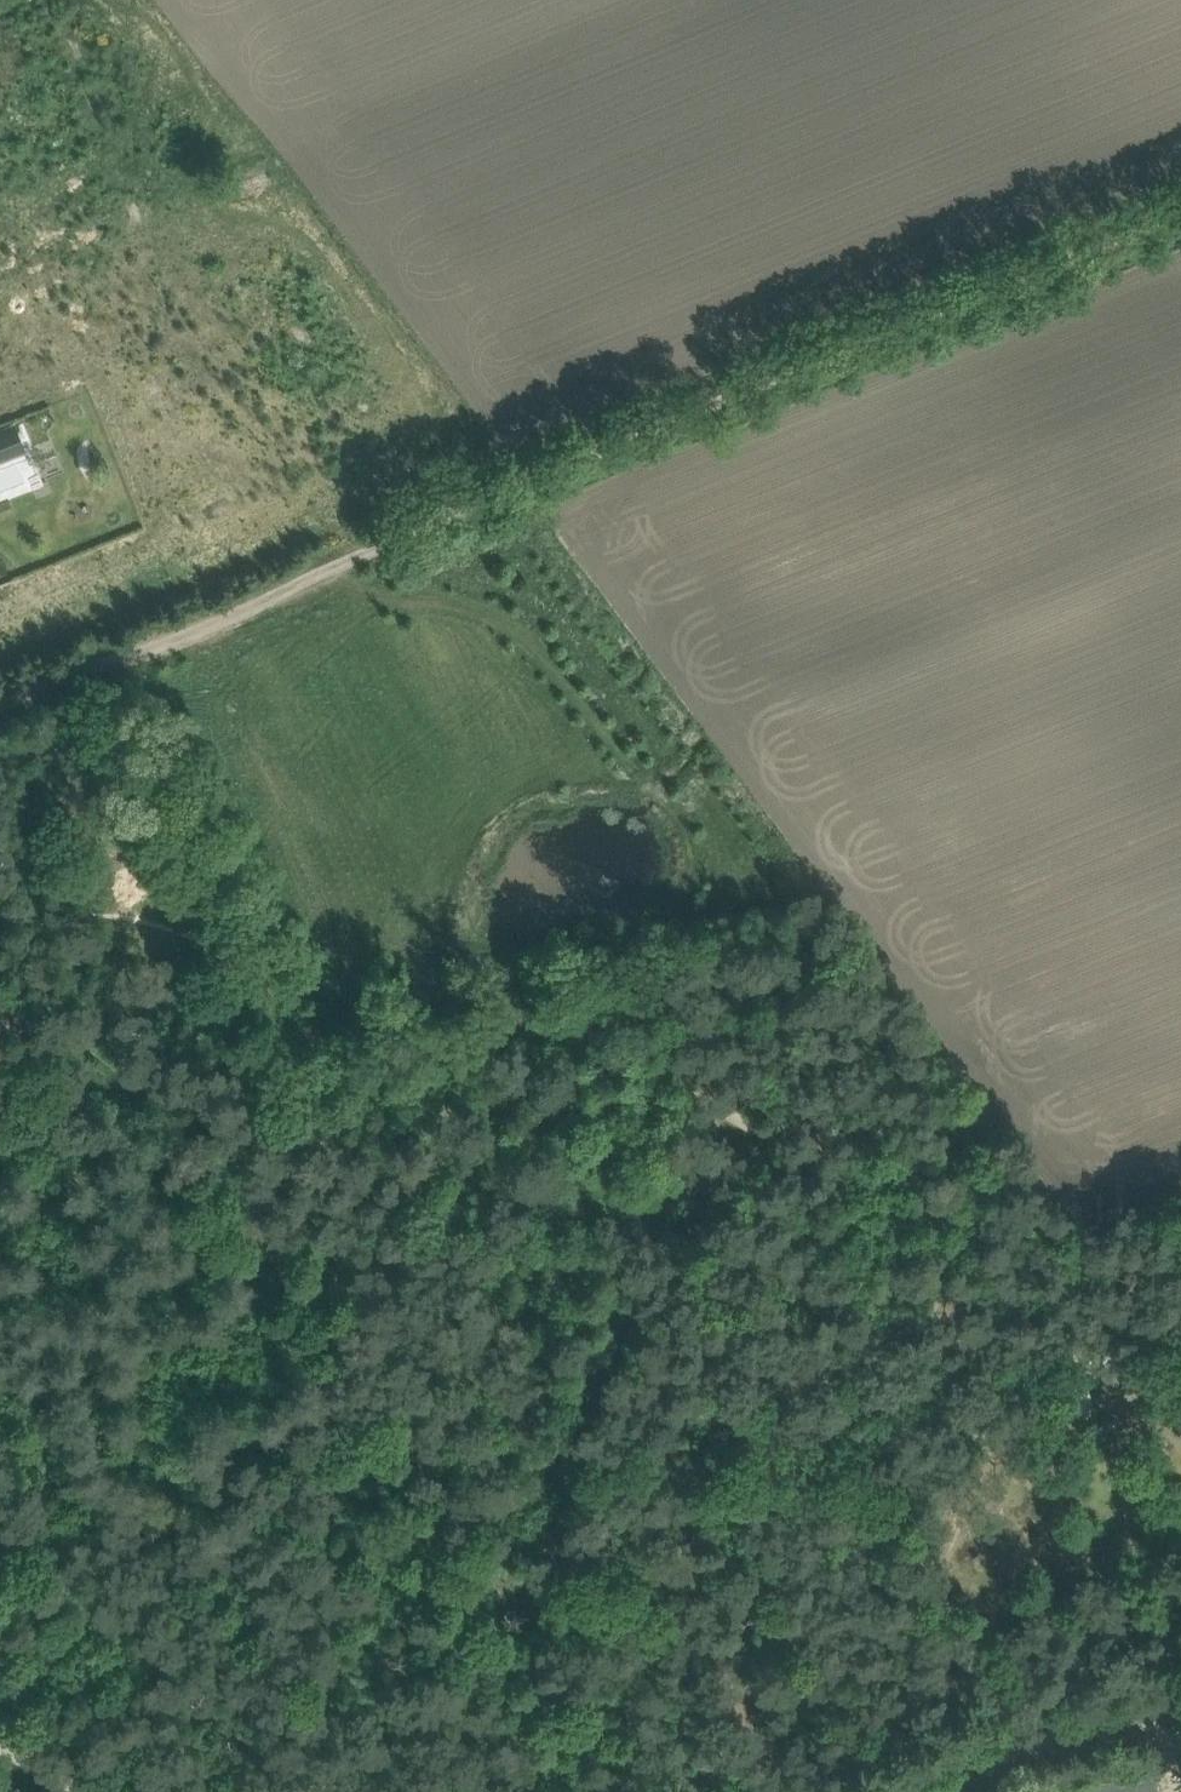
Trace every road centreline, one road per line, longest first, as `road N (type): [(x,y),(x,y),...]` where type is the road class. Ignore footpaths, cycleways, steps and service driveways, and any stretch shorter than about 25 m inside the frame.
road 1 (track): [(1180,214),(0,700)]
road 2 (unclassified): [(920,1791),(987,1756),(1180,1707)]
road 3 (track): [(122,1791),(0,1732)]

